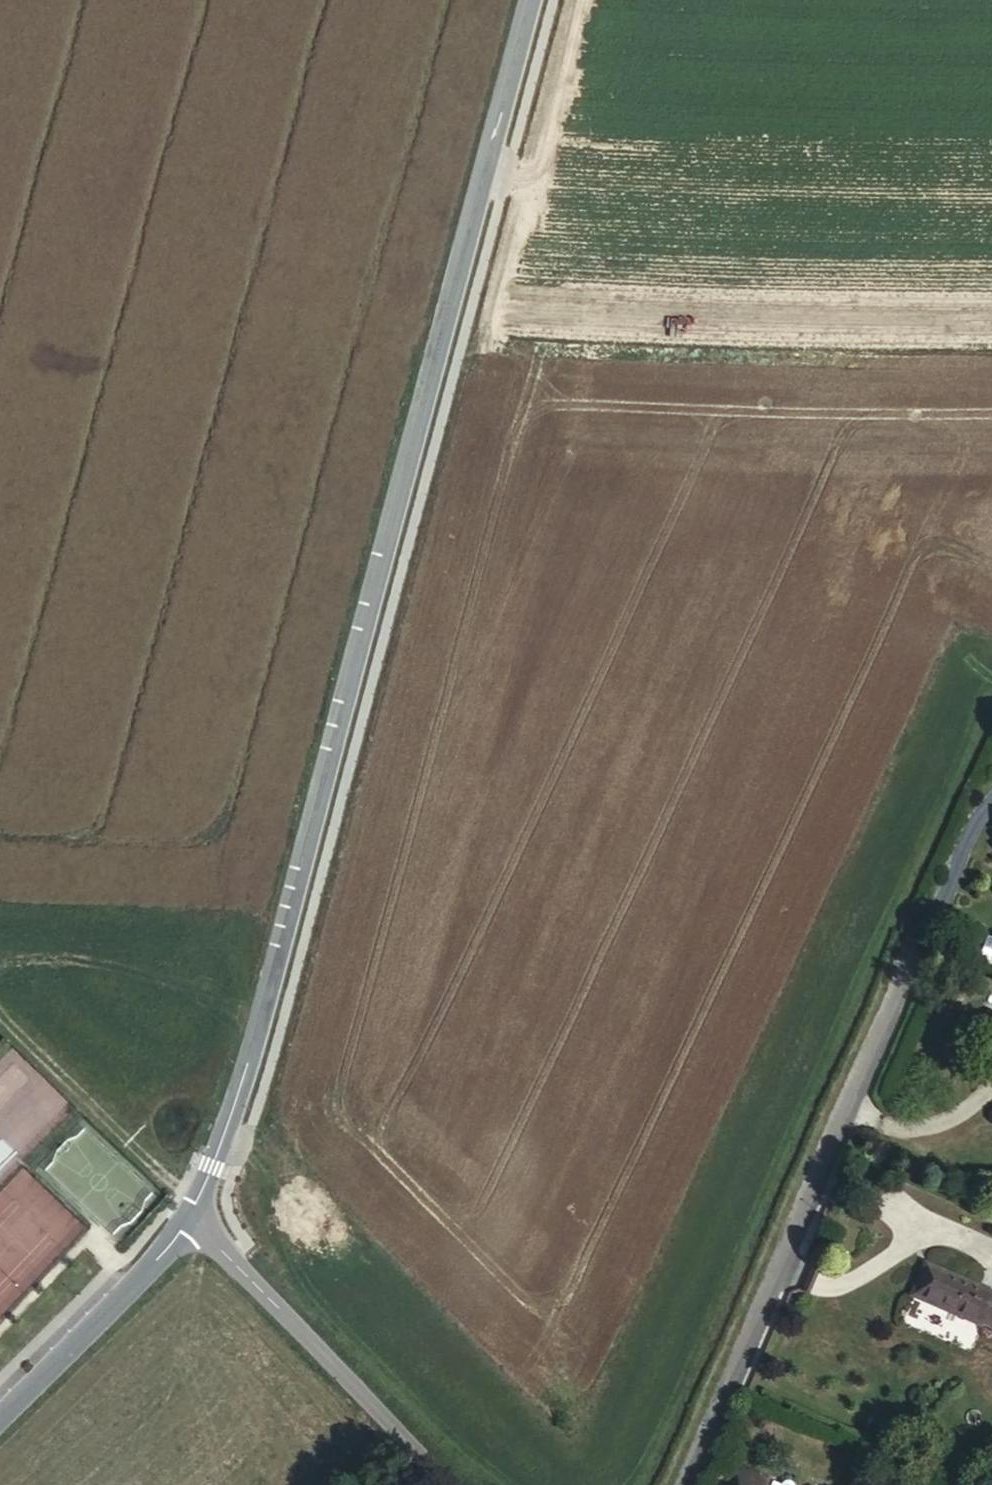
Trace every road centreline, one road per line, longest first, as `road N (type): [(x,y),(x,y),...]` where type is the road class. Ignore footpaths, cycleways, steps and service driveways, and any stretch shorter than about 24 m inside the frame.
road 1 (tertiary): [(186,1219),(249,1066),(530,0)]
road 2 (residential): [(688,1484),(922,959)]
road 3 (residential): [(186,1219),(442,1484)]
road 4 (tertiary): [(0,1414),(186,1219)]

